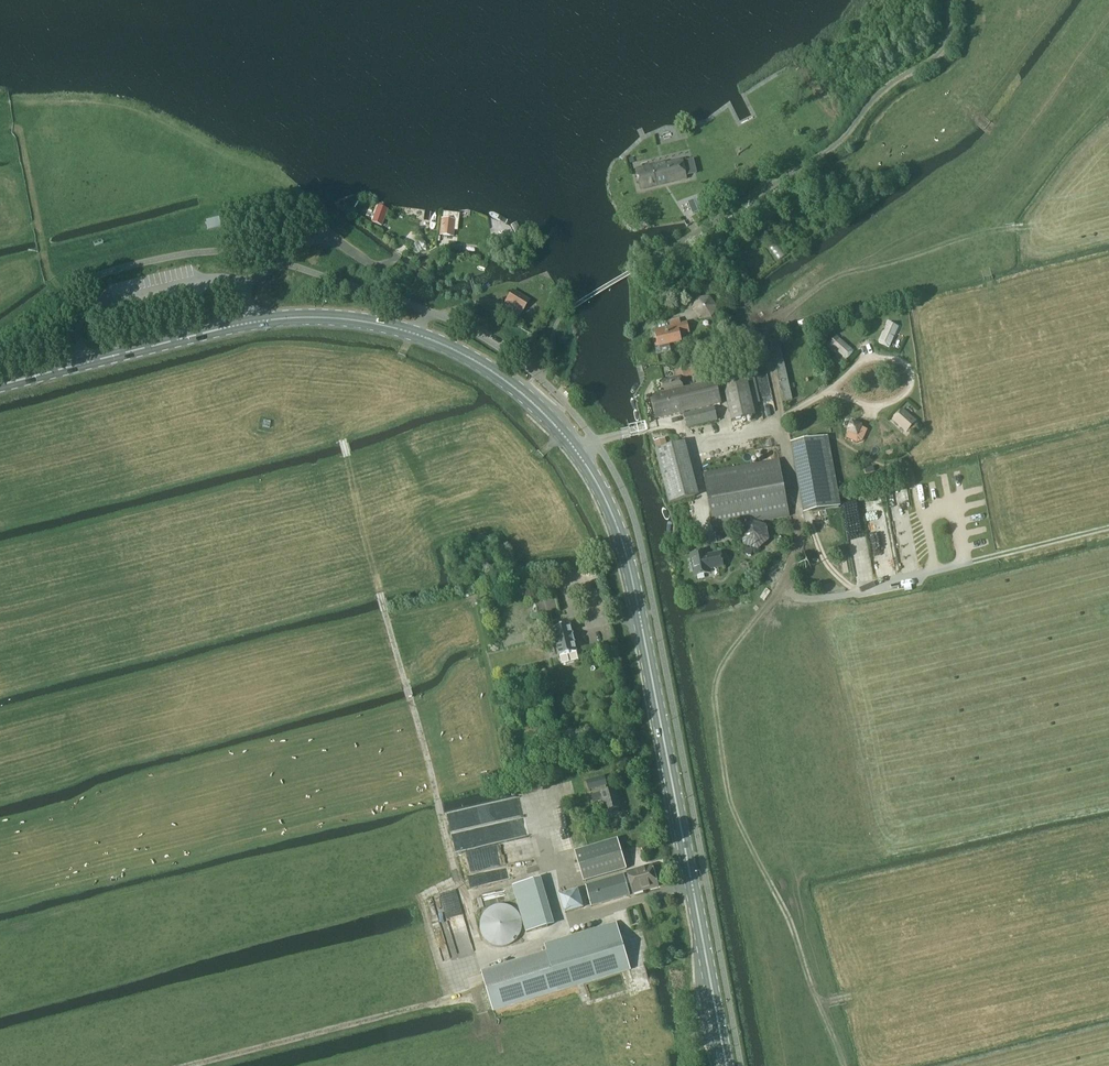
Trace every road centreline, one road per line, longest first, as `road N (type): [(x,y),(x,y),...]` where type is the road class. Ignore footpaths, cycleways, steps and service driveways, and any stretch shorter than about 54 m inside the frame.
road 1 (secondary): [(727,1065),(630,566),(588,468),(529,398),(437,341),(355,319),(251,322)]
road 2 (track): [(844,1065),(790,919),(729,800),(714,696),(725,660),(788,578),(802,518)]
road 3 (track): [(193,1065),(465,998),(455,971),(554,936),(593,912)]
road 4 (track): [(780,421),(795,503),(823,557),(856,593),(1108,528)]
road 5 (track): [(780,421),(760,327),(846,273),(981,233),(1012,228),(1050,235)]
road 6 (track): [(484,962),(380,595)]
road 7 (secondary): [(0,385),(251,322)]

